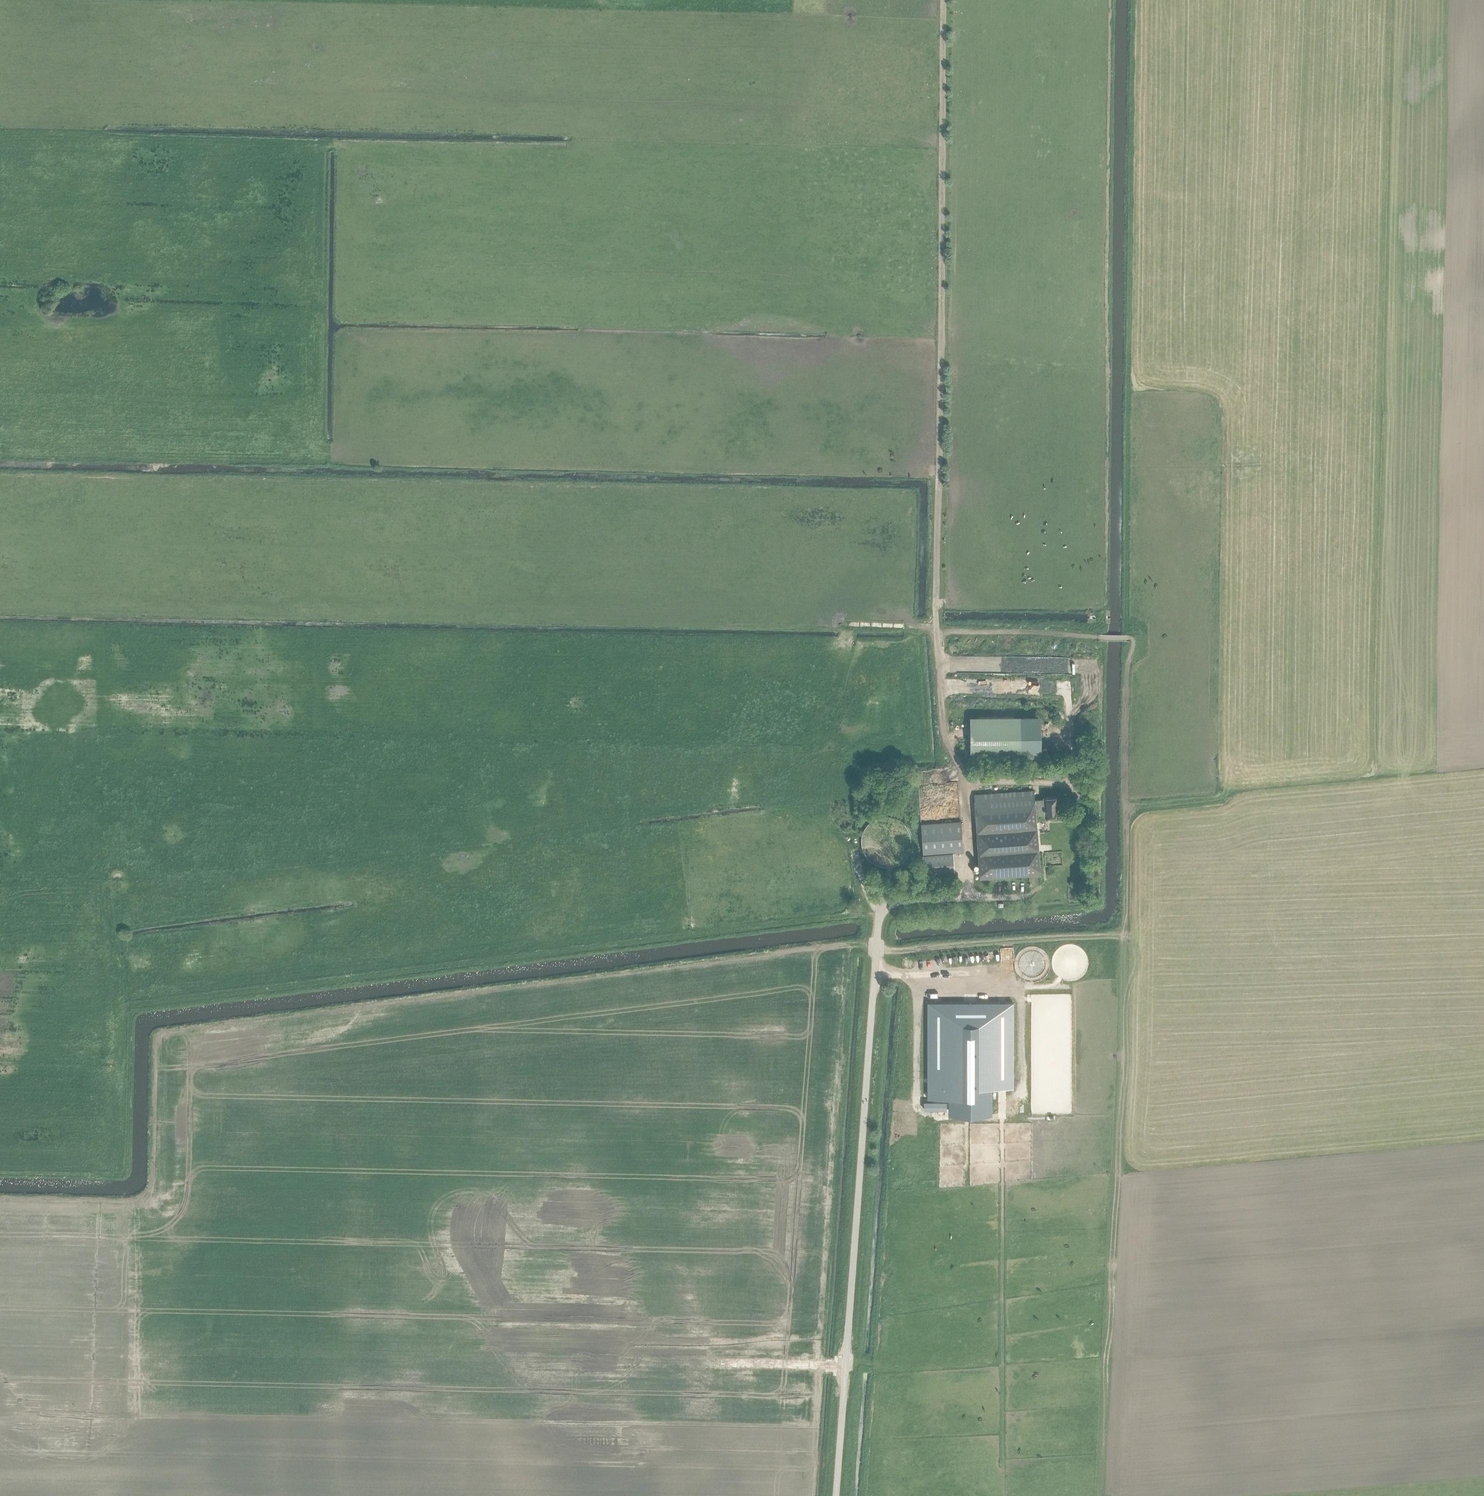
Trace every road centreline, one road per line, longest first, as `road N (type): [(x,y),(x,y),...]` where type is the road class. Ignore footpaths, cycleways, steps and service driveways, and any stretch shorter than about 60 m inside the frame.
road 1 (unclassified): [(835,1495),(878,902)]

